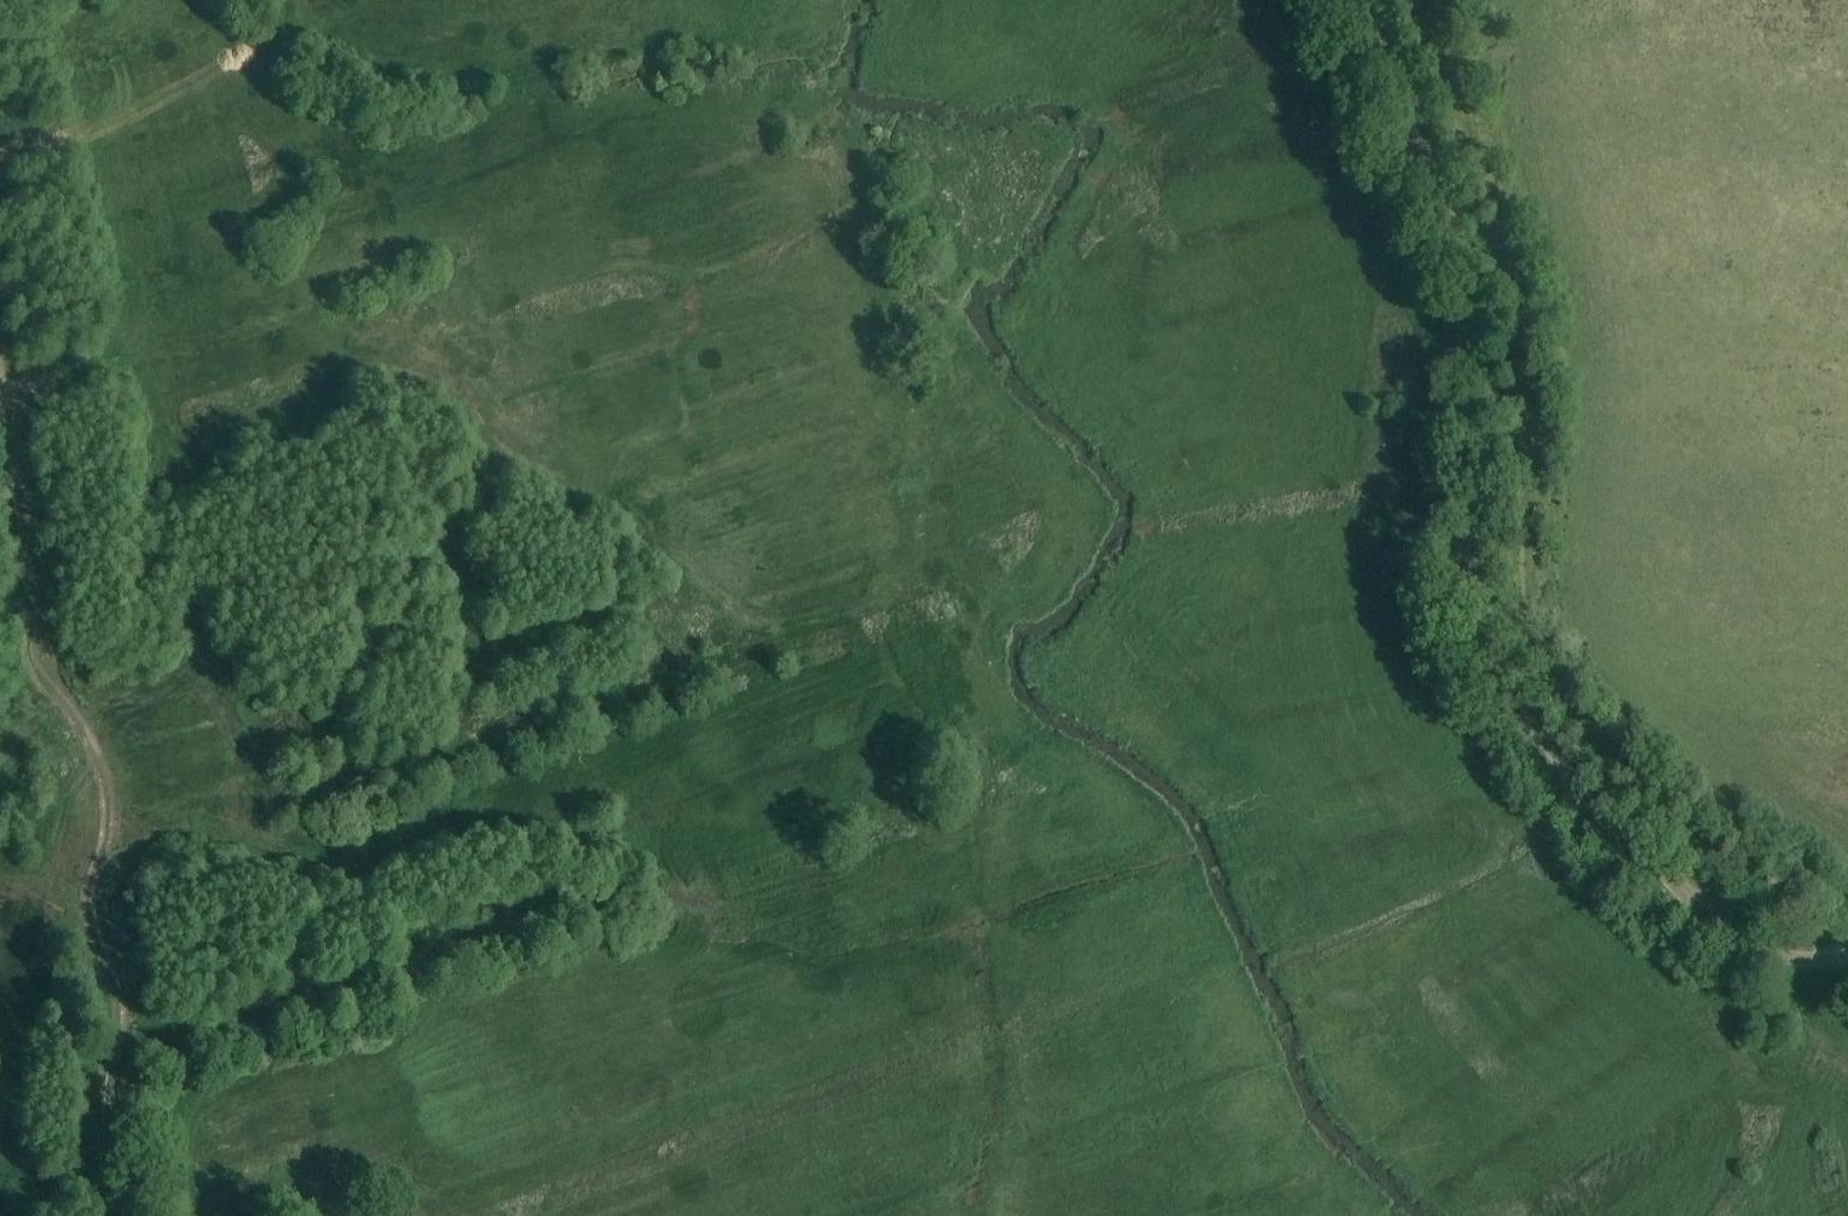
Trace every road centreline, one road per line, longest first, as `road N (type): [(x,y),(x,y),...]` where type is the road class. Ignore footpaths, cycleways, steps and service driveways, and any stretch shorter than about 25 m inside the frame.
road 1 (track): [(1847,955),(1772,951),(1730,932),(1585,793),(1494,662),(1482,577),(1489,356),(1484,308),(1357,0)]
road 2 (track): [(133,1215),(110,1098),(112,1051),(66,846),(35,614),(36,544),(0,418)]

